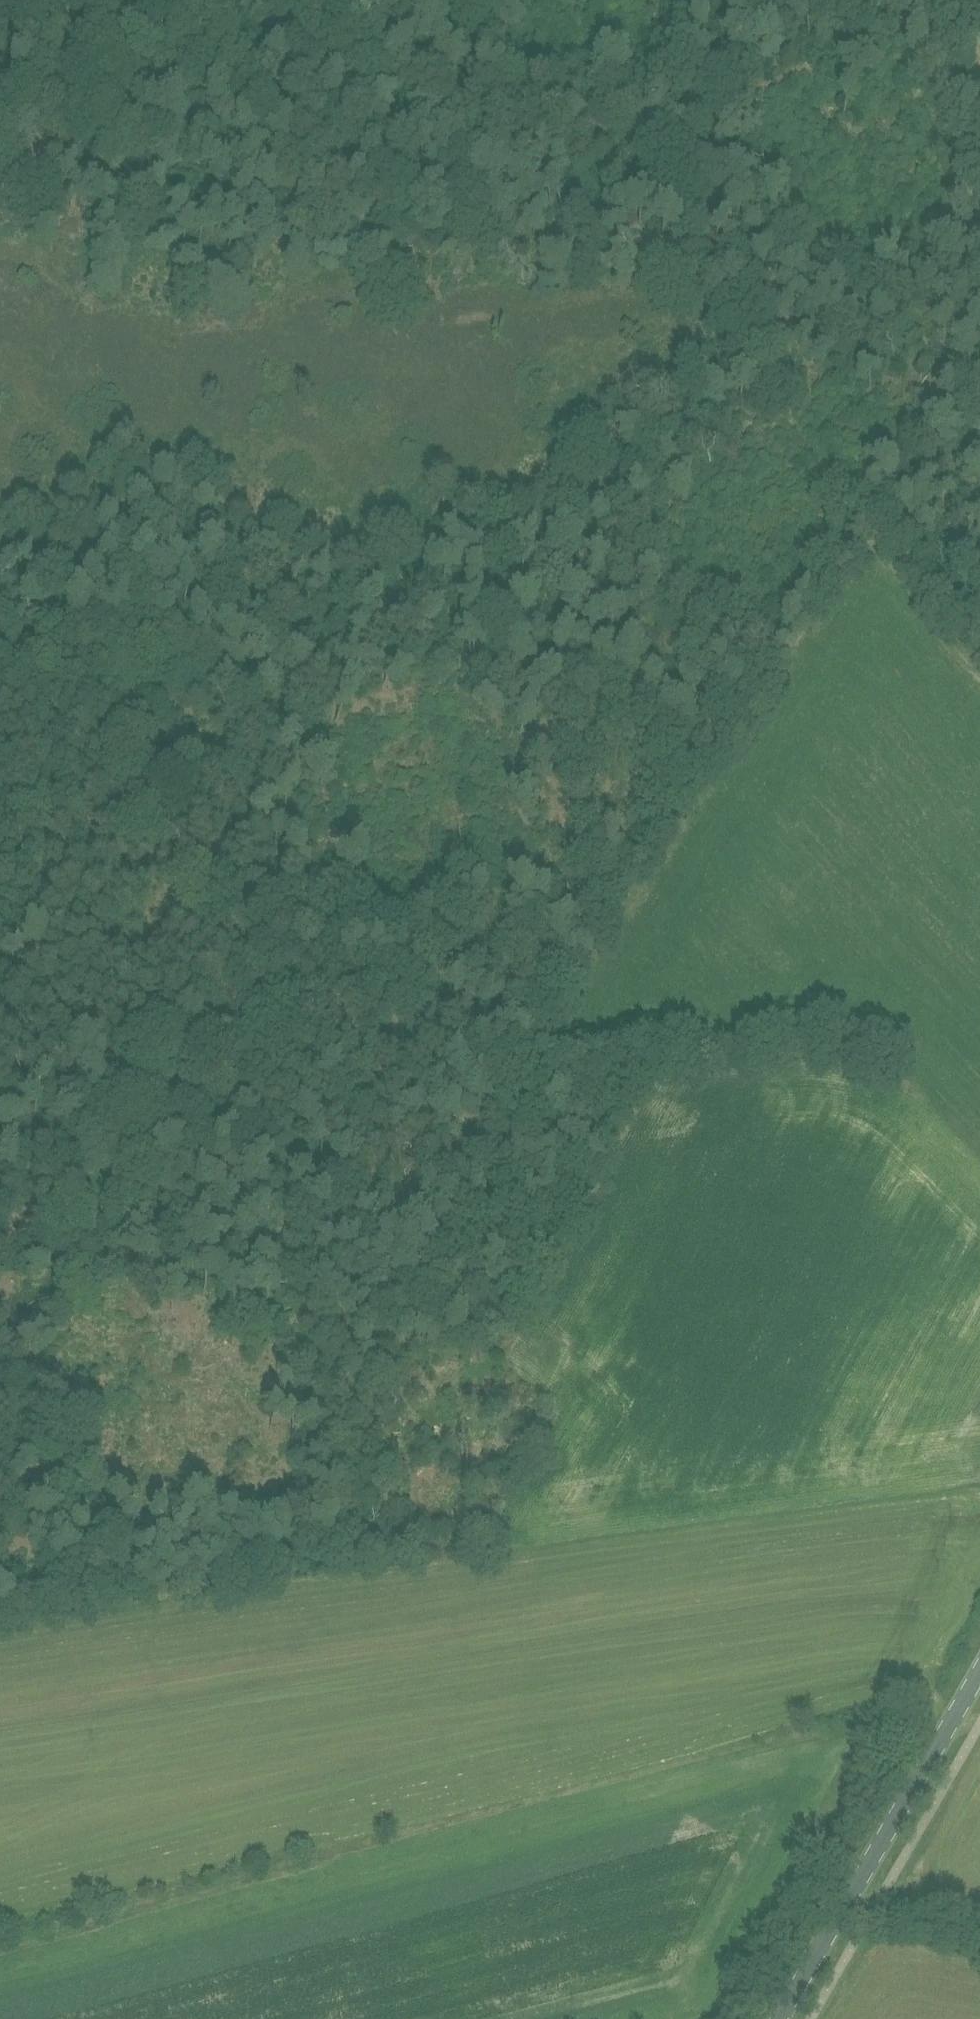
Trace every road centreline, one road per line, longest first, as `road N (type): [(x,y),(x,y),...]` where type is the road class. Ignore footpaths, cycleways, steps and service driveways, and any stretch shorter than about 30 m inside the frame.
road 1 (tertiary): [(775,2018),(979,1665)]

